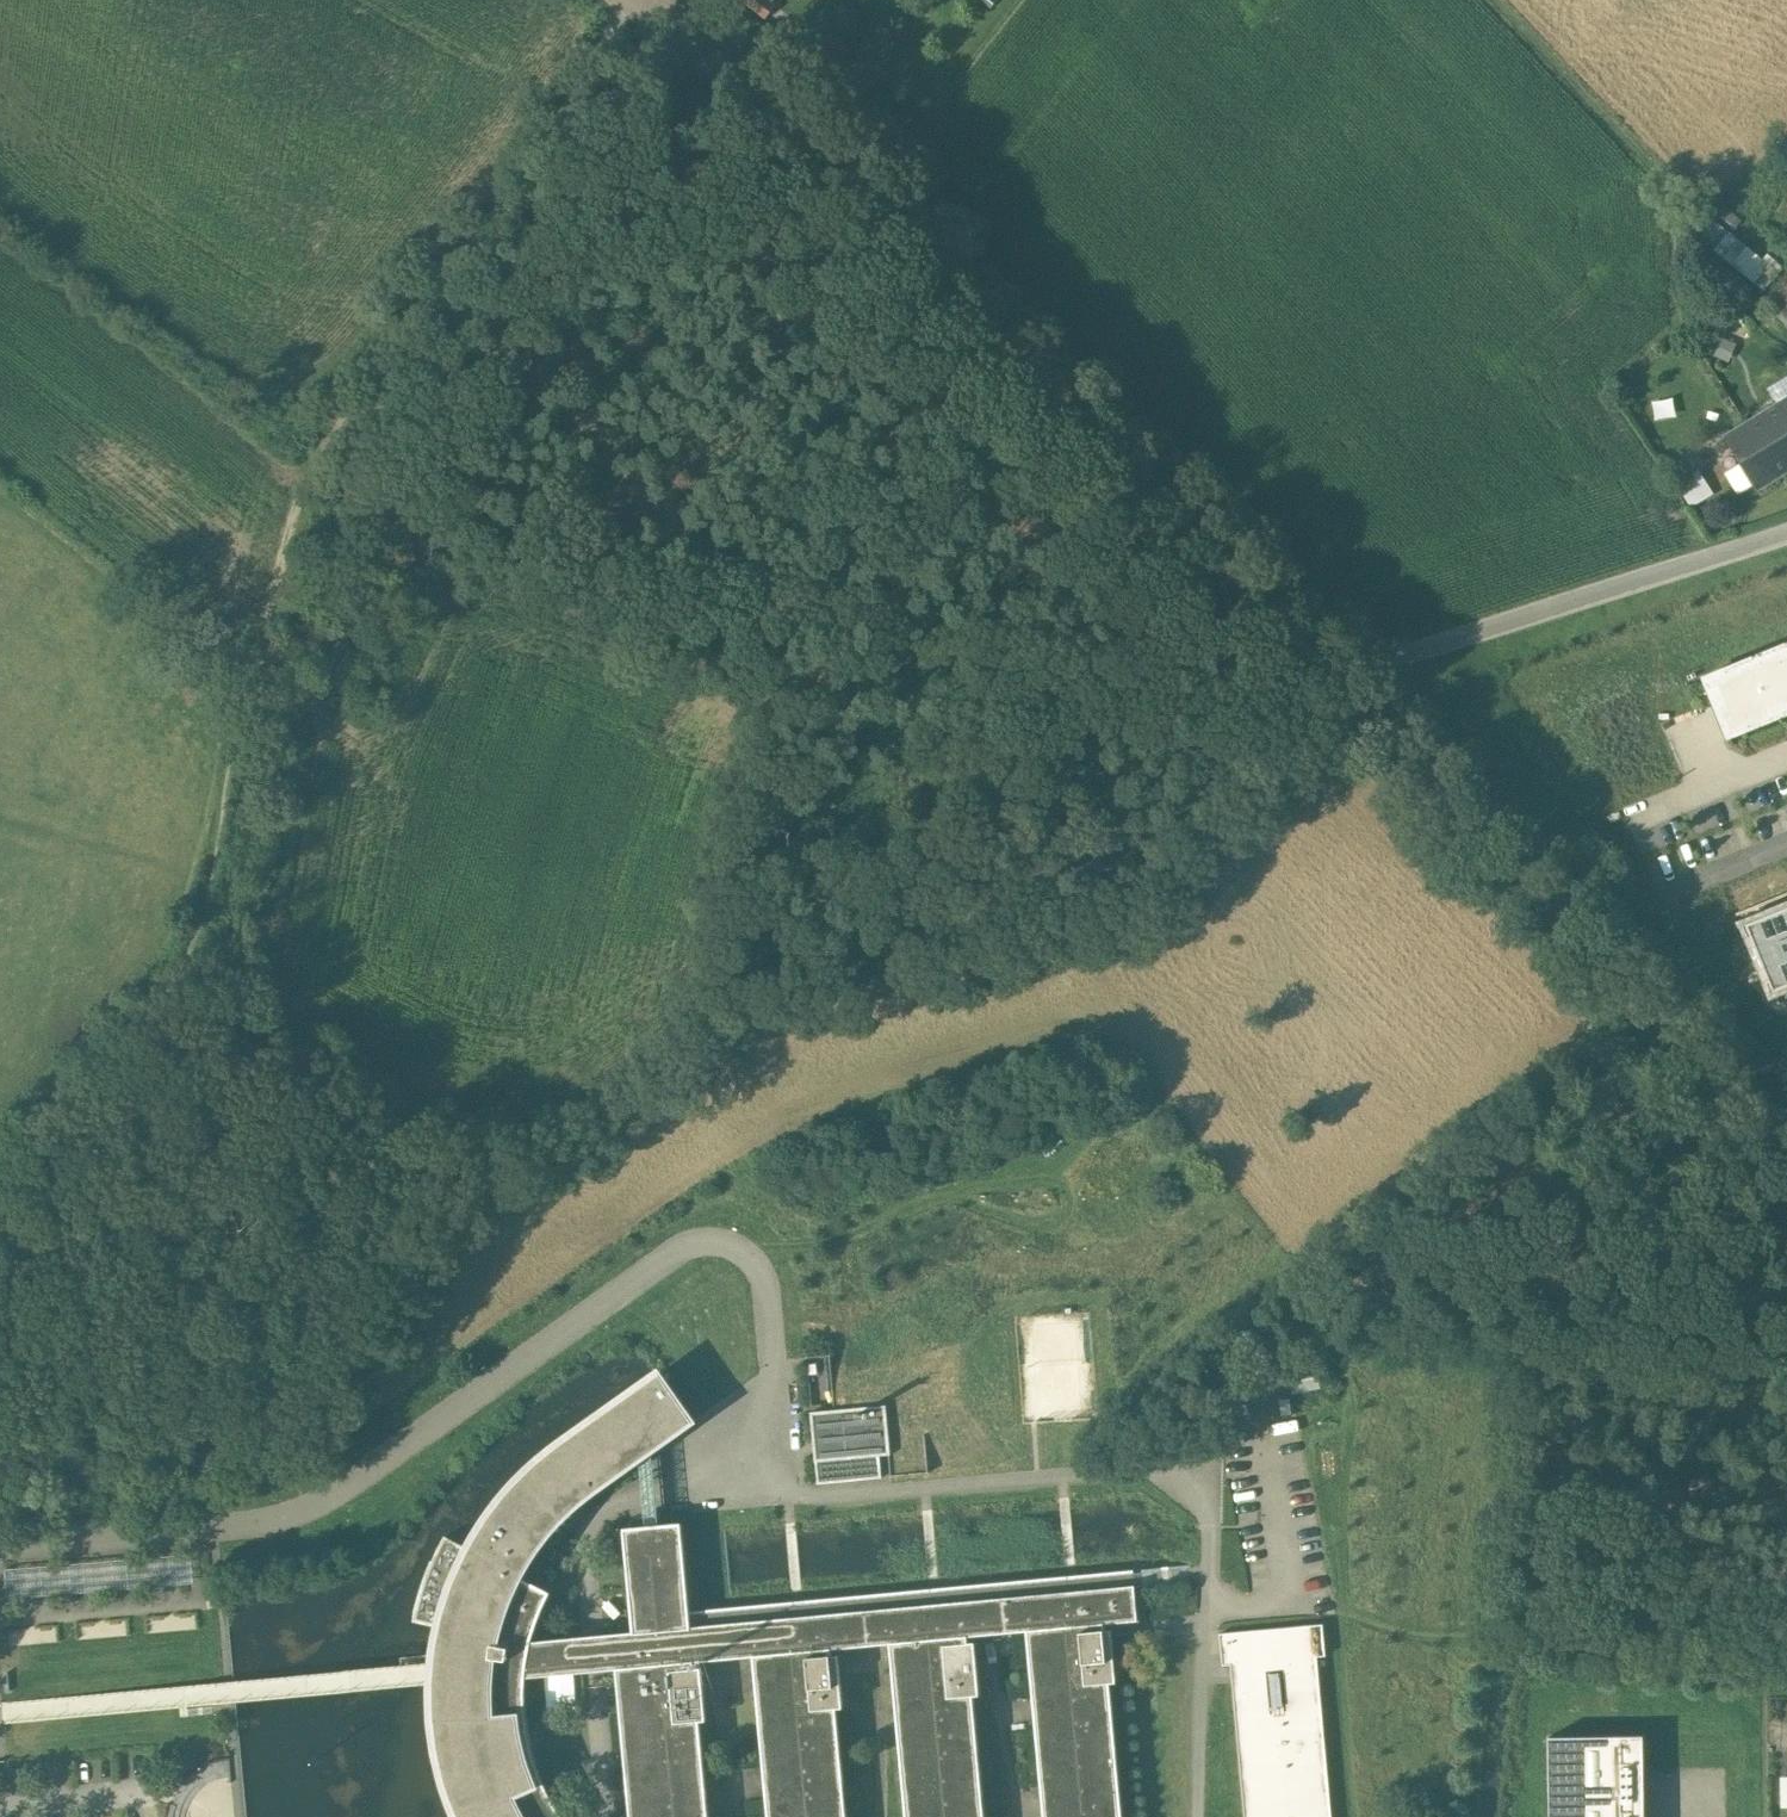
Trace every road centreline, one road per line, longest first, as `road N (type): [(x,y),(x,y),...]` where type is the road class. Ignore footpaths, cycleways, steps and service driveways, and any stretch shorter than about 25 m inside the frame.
road 1 (residential): [(1786,531),(1410,653),(1351,667),(1311,666),(774,86),(635,0)]
road 2 (track): [(0,1182),(121,1043),(283,553),(331,452),(627,0)]
road 3 (track): [(331,452),(609,457),(618,504),(866,631),(938,589),(723,390)]
road 4 (track): [(1786,1157),(1311,666)]
road 5 (track): [(1297,1598),(1479,1630),(1786,1640)]
road 6 (track): [(938,589),(1311,666)]
road 7 (track): [(723,390),(498,198)]
road 8 (track): [(723,390),(609,457)]

